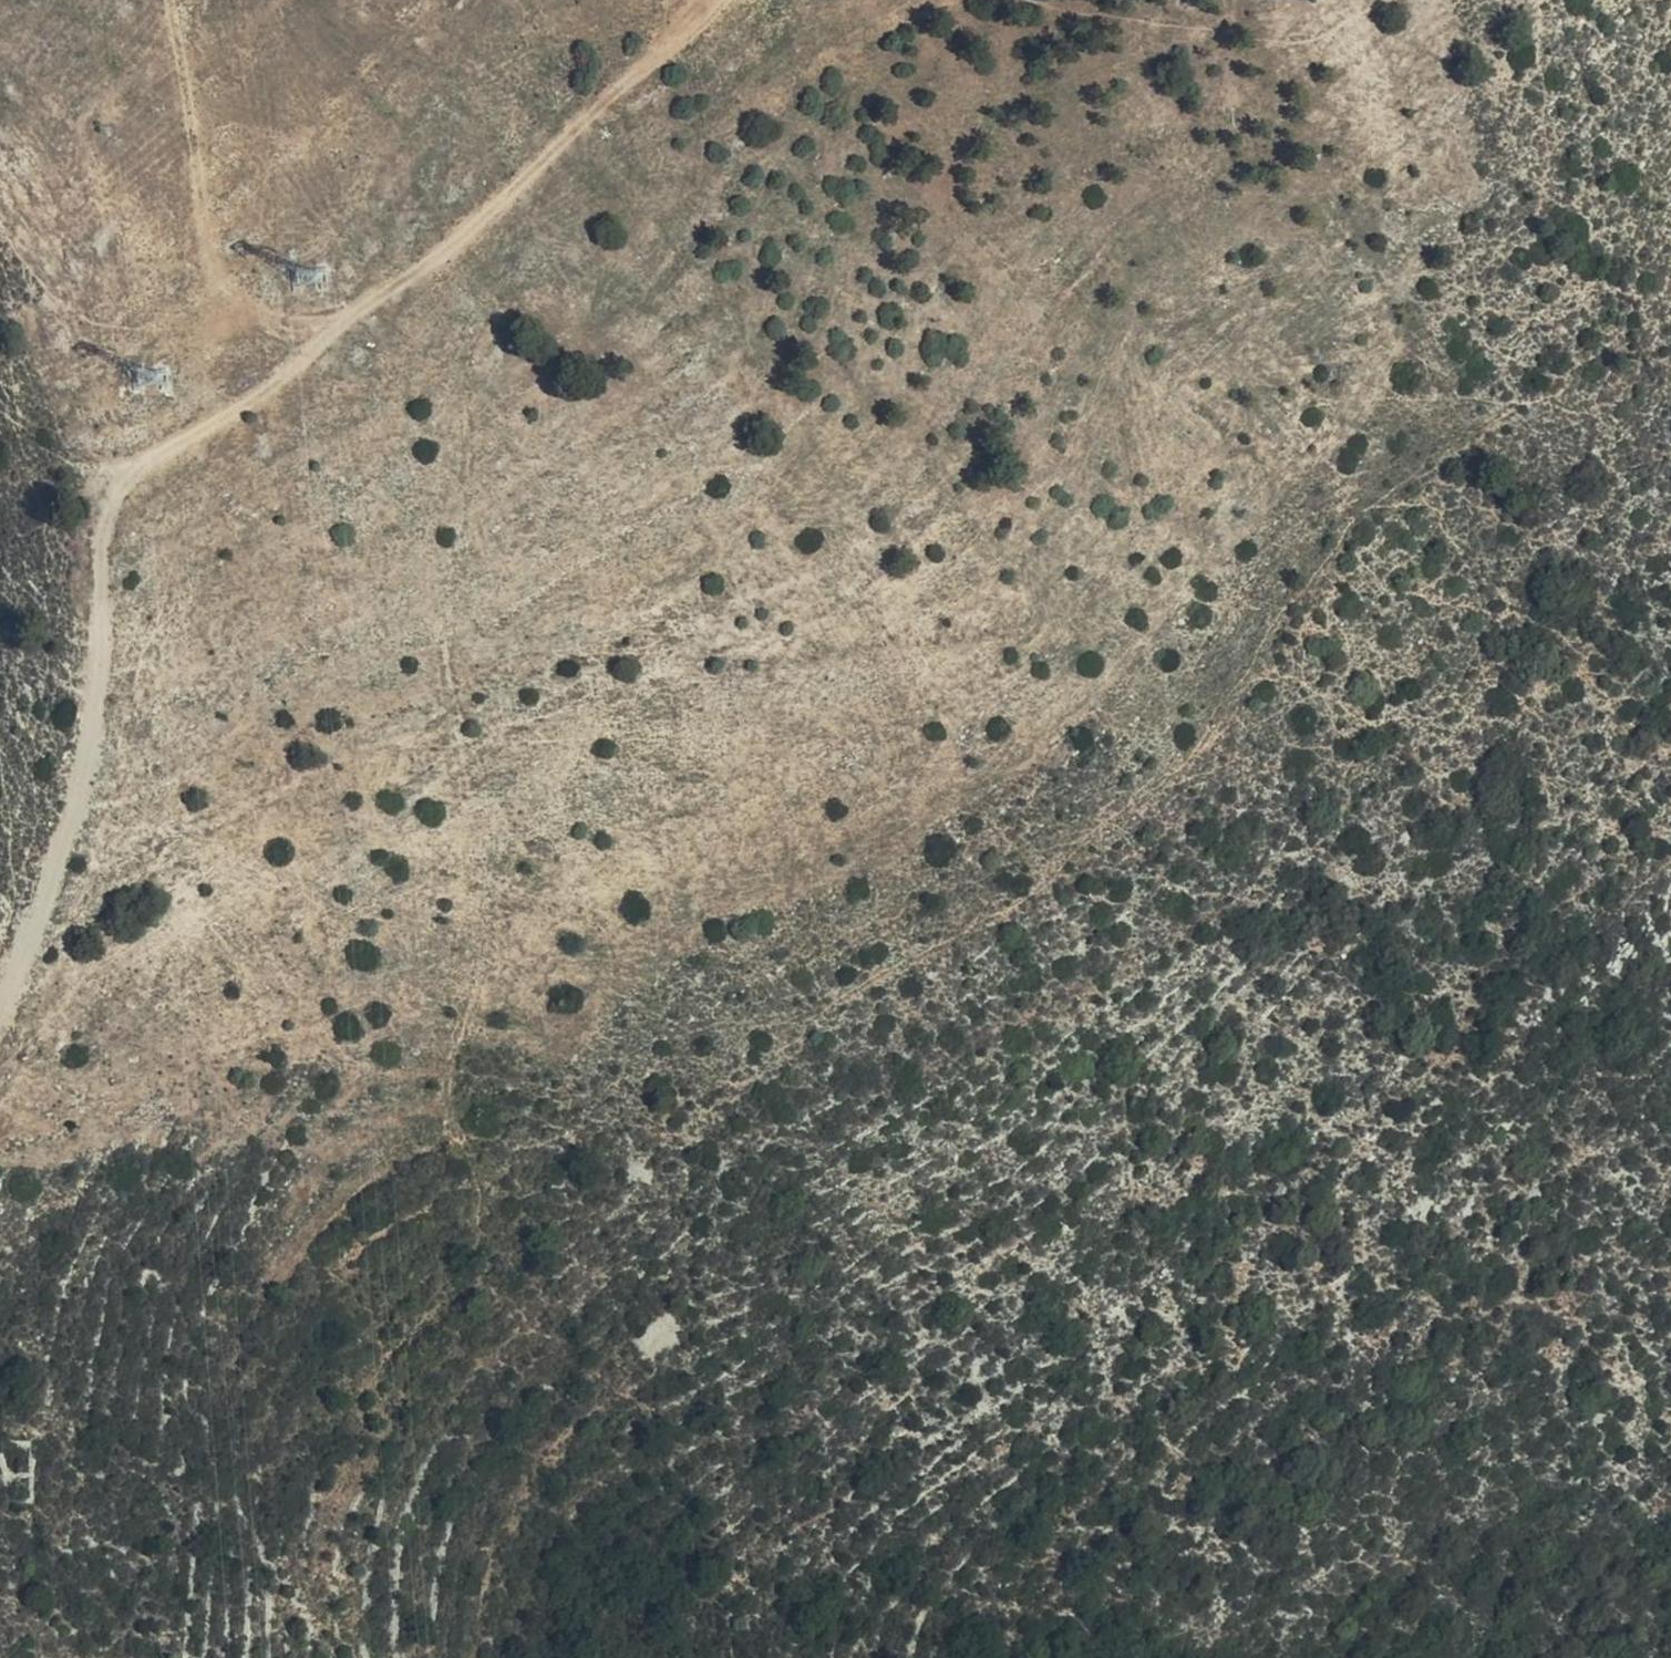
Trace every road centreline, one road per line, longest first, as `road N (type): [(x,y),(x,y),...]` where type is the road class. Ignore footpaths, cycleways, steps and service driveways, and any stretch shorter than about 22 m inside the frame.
road 1 (track): [(707,0),(432,268),(116,485),(82,744),(40,915),(0,1010)]

